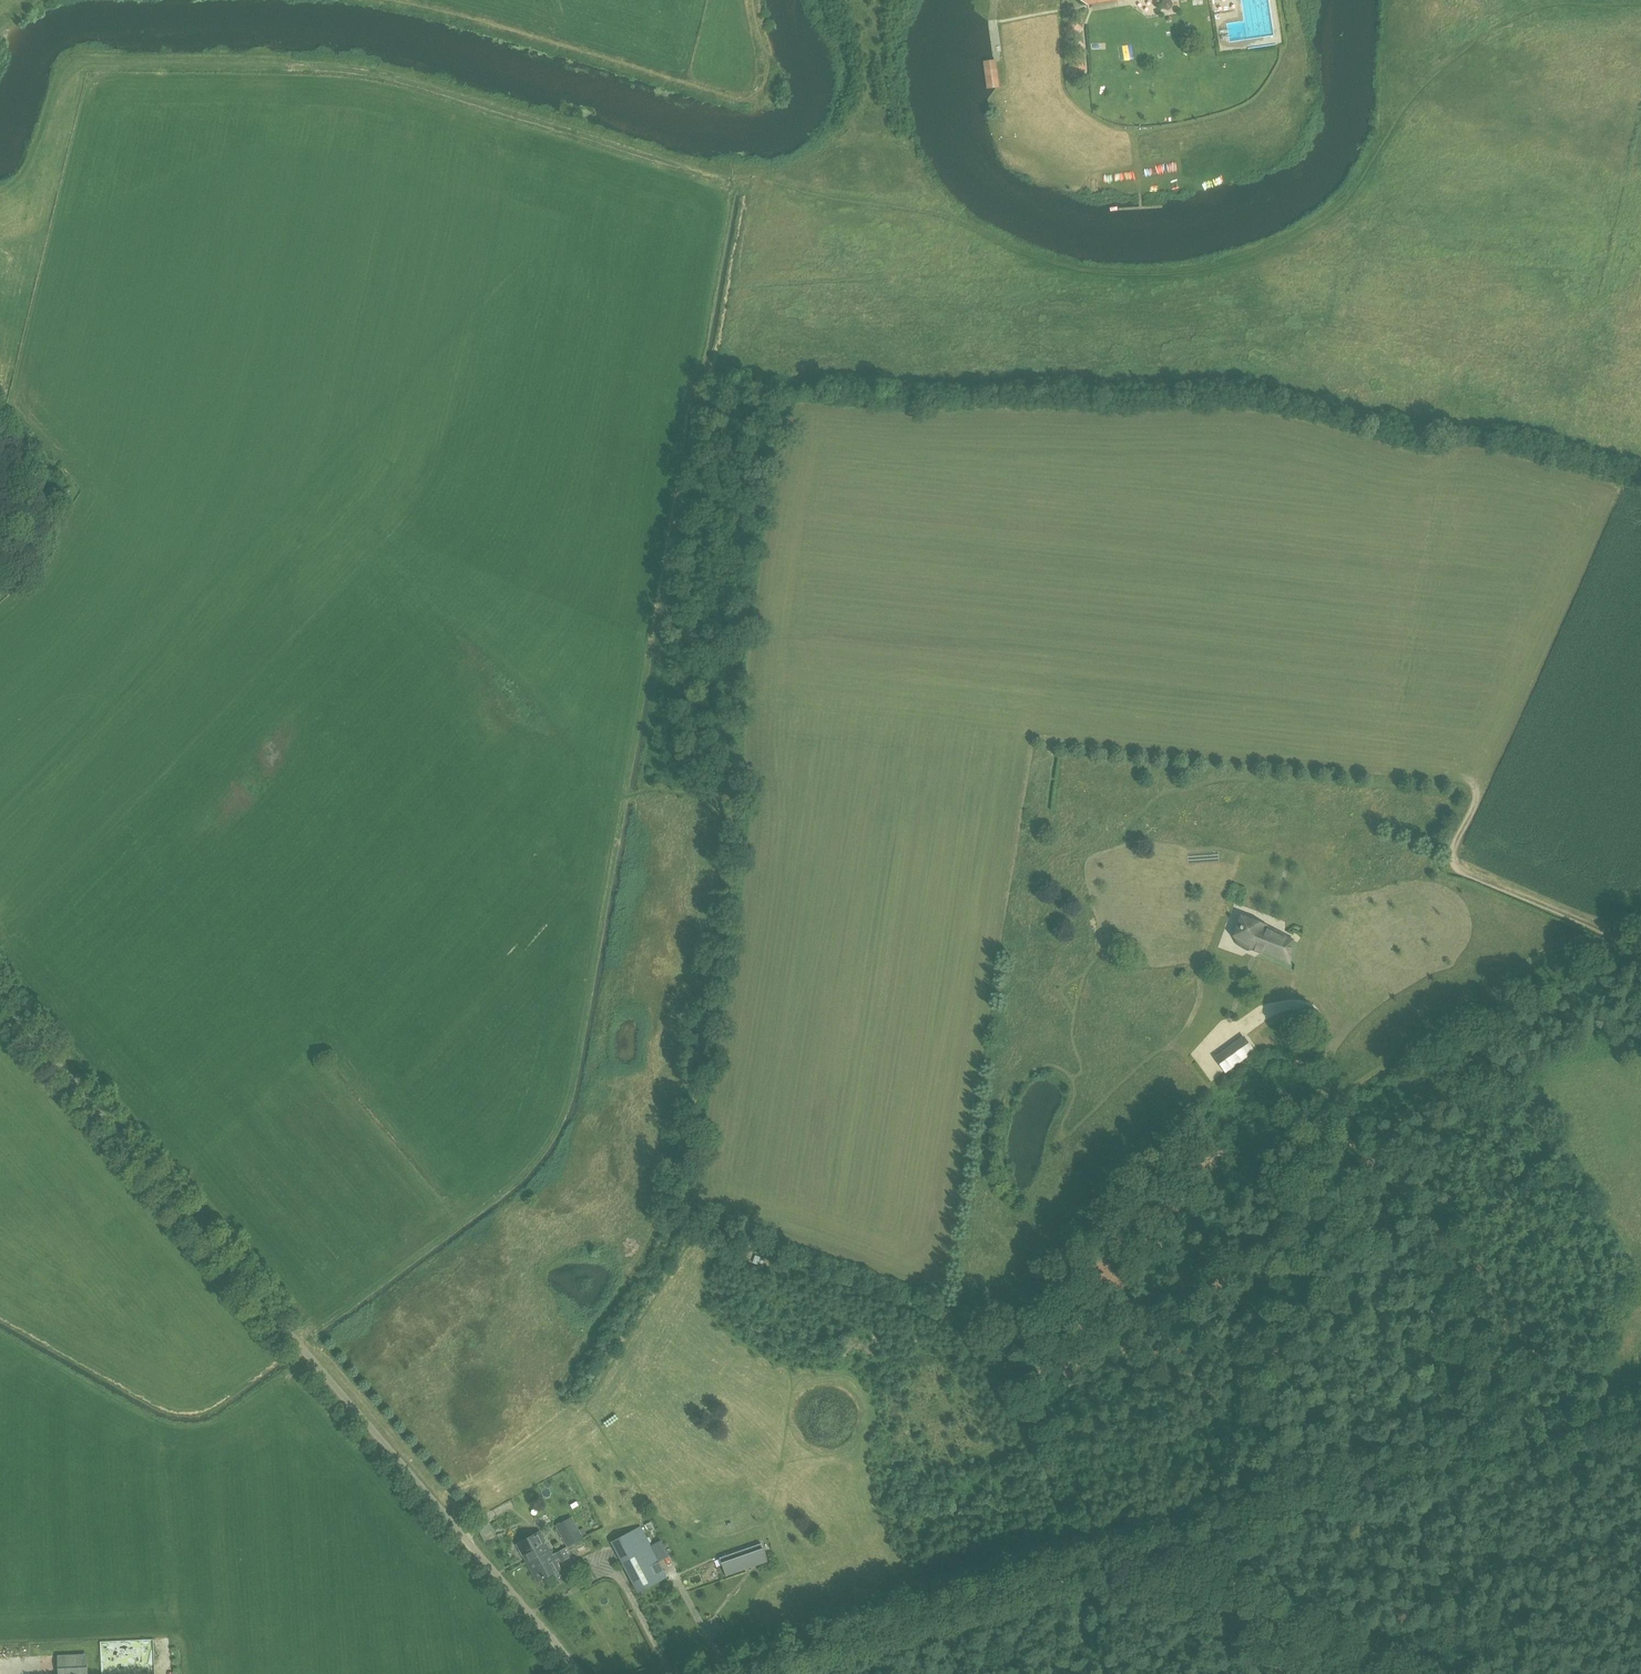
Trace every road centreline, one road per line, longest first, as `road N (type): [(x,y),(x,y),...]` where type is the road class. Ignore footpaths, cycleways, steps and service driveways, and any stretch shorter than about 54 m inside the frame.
road 1 (unclassified): [(711,1673),(1640,1403)]
road 2 (unclassified): [(575,1673),(0,1001)]

